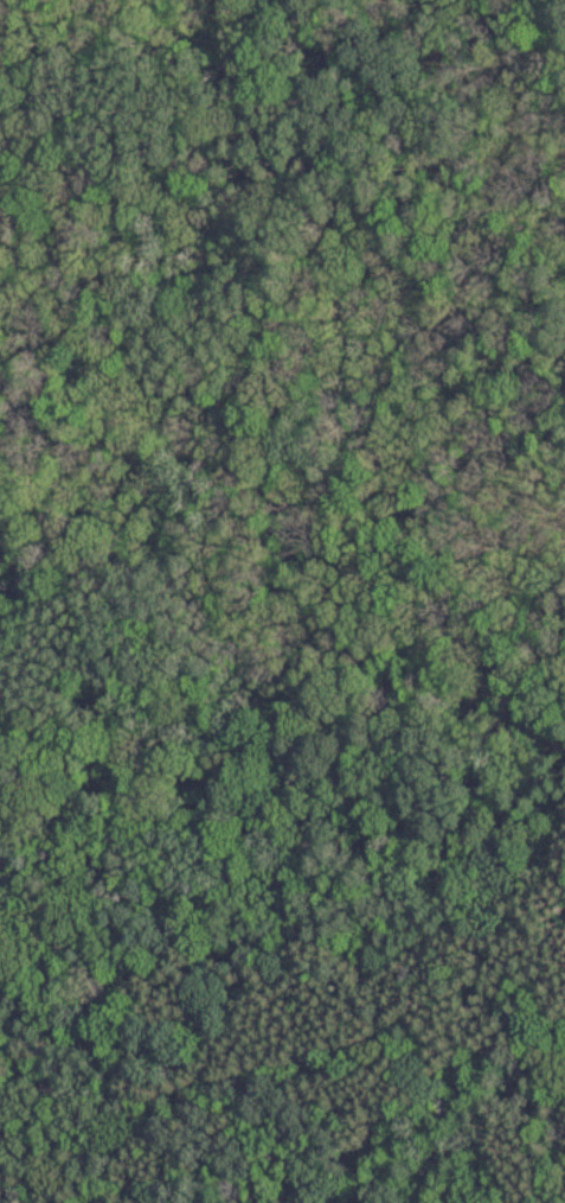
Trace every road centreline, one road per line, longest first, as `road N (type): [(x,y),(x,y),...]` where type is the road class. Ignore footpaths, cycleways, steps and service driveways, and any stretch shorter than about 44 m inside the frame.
road 1 (track): [(513,1202),(447,1077),(272,914),(246,878),(246,845),(272,764),(293,560),(308,505),(450,406),(564,344)]
road 2 (track): [(248,1202),(246,1166),(261,1151),(261,1113),(226,1013),(232,985),(210,948),(168,940),(90,955),(30,929),(0,941)]
road 3 (track): [(0,893),(19,794),(9,736),(0,726)]

